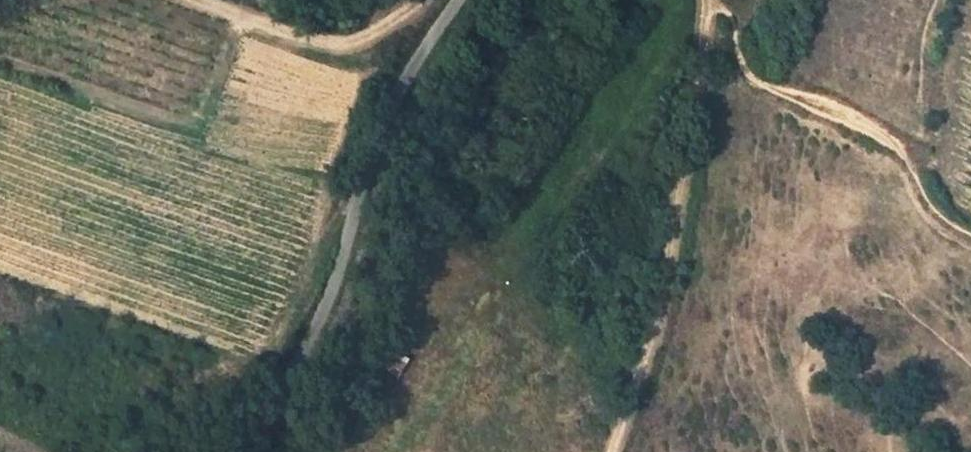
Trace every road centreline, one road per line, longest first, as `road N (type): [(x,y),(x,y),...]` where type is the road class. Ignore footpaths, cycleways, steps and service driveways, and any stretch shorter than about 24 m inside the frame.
road 1 (unclassified): [(464,0),(398,103),(297,371),(252,451)]
road 2 (track): [(707,0),(672,260),(611,451)]
road 3 (track): [(709,14),(731,16),(746,65),(764,84),(853,119),(970,193)]
road 4 (track): [(202,0),(256,17),(354,29),(418,0)]

